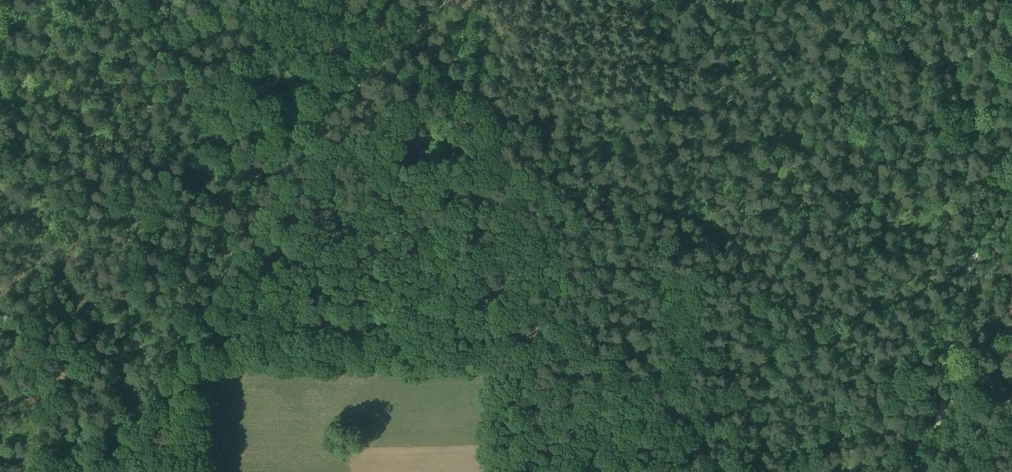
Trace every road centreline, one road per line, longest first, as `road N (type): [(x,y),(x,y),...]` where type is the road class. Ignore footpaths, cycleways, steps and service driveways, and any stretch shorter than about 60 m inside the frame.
road 1 (track): [(441,0),(260,179),(216,279),(70,471)]
road 2 (track): [(728,471),(724,399),(682,395),(529,326),(293,303),(216,279)]
road 3 (track): [(1011,184),(976,257),(928,449),(929,471)]

